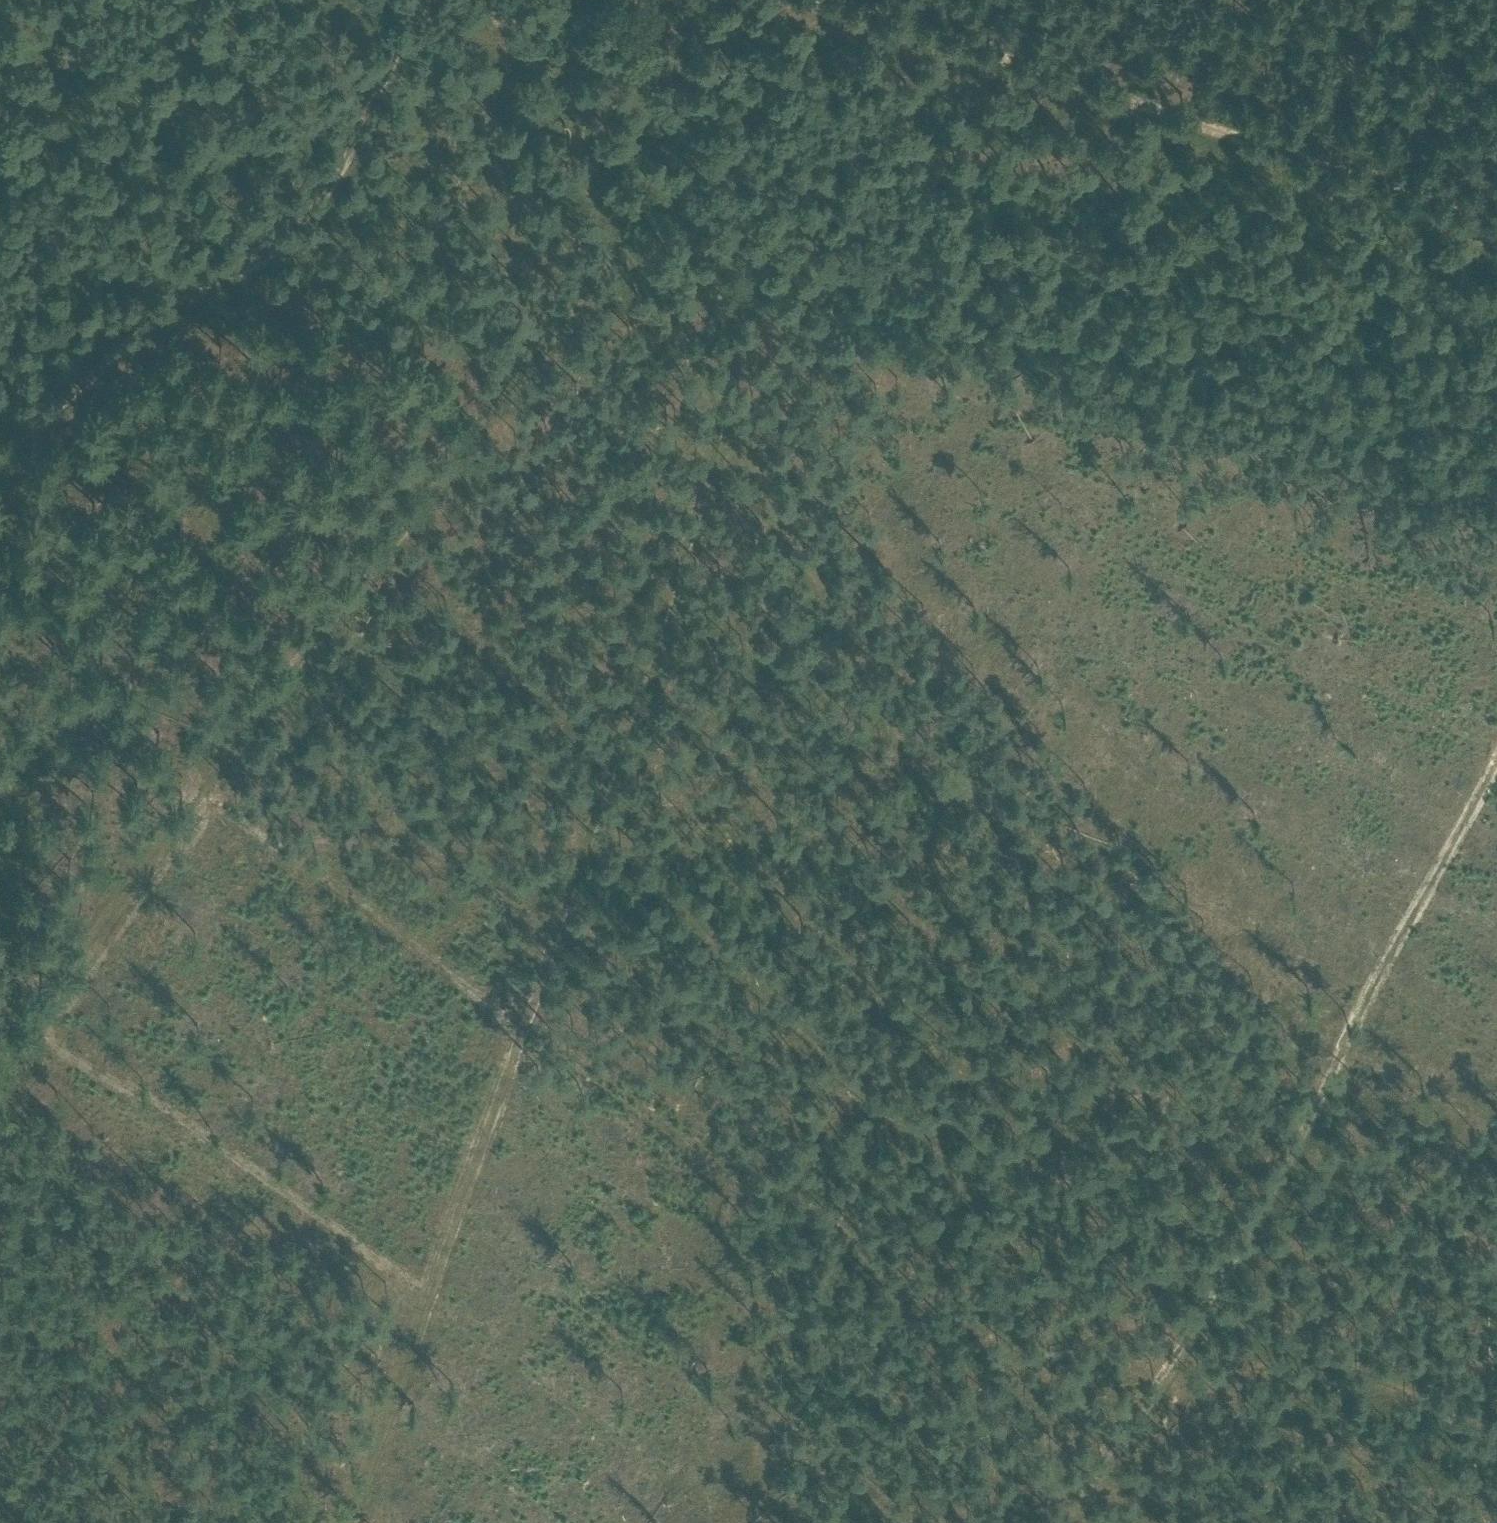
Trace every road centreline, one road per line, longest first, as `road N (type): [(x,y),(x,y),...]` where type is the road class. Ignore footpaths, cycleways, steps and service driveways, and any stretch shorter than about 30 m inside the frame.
road 1 (track): [(834,0),(1496,222)]

